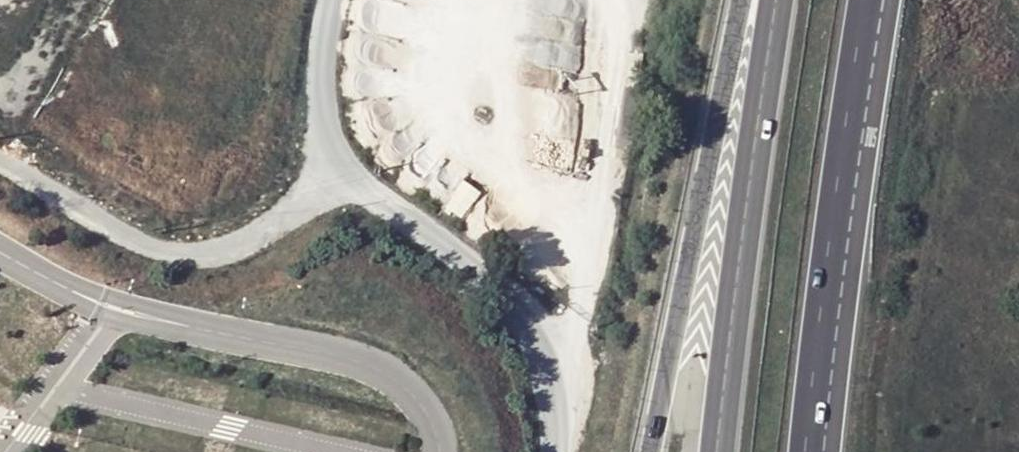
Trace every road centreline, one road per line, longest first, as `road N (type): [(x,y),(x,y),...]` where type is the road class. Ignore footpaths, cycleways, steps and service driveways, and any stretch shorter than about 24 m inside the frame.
road 1 (unclassified): [(554,451),(555,377),(538,331),(461,254),(340,168),(321,120),(333,0)]
road 2 (motorway): [(745,0),(654,451)]
road 3 (motorway): [(779,0),(720,451)]
road 4 (motorway): [(816,451),(875,0)]
road 5 (track): [(340,168),(269,229),(205,255),(153,251),(0,158)]

